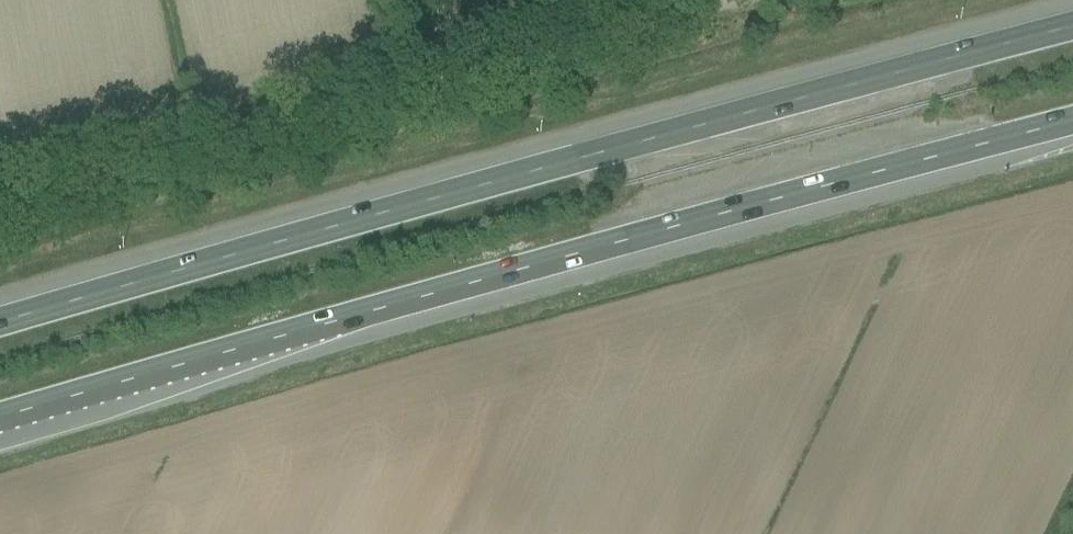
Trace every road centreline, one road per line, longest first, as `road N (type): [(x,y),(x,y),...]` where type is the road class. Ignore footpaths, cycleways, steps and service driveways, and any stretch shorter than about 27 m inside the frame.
road 1 (motorway): [(1072,27),(655,136),(0,325)]
road 2 (motorway): [(0,418),(1072,122)]
road 3 (track): [(0,209),(730,0)]

